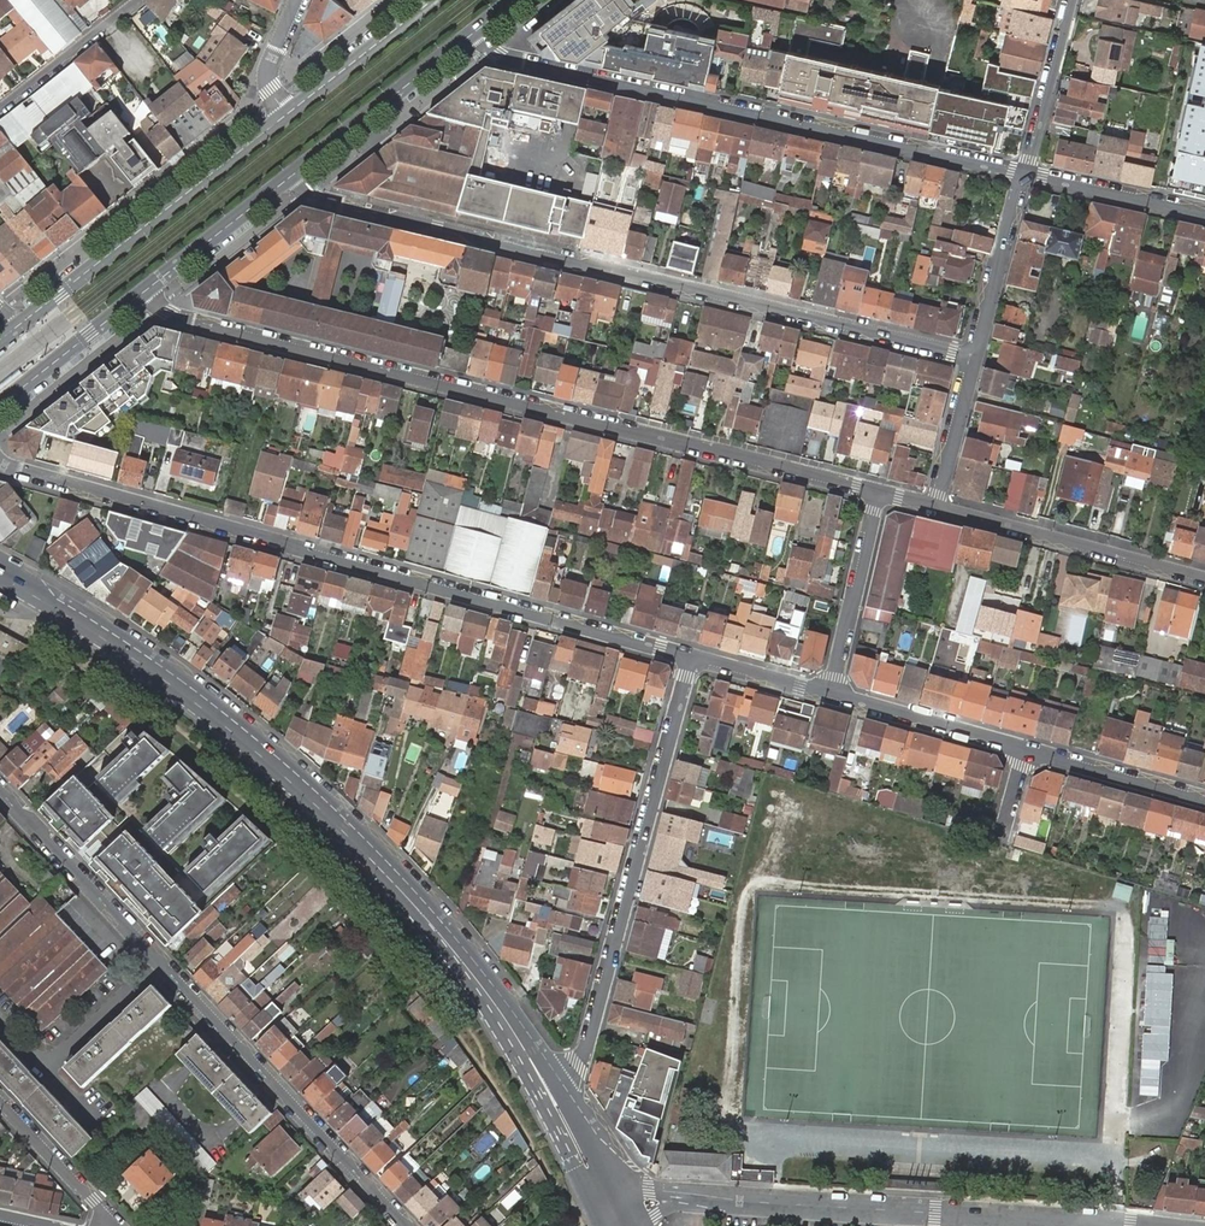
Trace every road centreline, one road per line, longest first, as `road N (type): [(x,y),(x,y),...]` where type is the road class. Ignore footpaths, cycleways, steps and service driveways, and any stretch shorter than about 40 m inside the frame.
road 1 (residential): [(145,290),(166,312),(194,324),(880,491)]
road 2 (secondary): [(545,1084),(466,962),(364,846),(171,680),(0,573)]
road 3 (residential): [(692,657),(0,461)]
road 4 (residential): [(293,174),(324,203),(974,356)]
road 5 (residential): [(407,1225),(0,790)]
road 6 (residential): [(1023,174),(523,63),(471,35)]
road 7 (residential): [(692,657),(586,1053),(545,1084)]
road 8 (residential): [(1120,1225),(712,1197)]
road 9 (secondary): [(287,114),(17,326)]
road 10 (residential): [(1204,578),(936,505)]
road 11 (secondary): [(293,174),(471,35)]
road 12 (residential): [(880,491),(829,693)]
road 13 (residential): [(1026,750),(829,693)]
road 14 (residential): [(974,356),(1023,174)]
road 15 (secondary): [(145,290),(293,174)]
road 16 (residential): [(1023,174),(1204,215)]
road 17 (residential): [(1204,801),(1026,750)]
road 18 (secondary): [(0,405),(145,290)]
road 19 (secondary): [(432,0),(287,114)]
road 20 (residential): [(1023,174),(1072,0)]
road 21 (residential): [(105,1225),(101,1210),(0,1102)]
road 22 (residential): [(936,505),(974,356)]
road 23 (residential): [(829,693),(692,657)]
road 24 (secondary): [(621,1196),(584,1116),(545,1084)]
road 25 (secondary): [(545,1084),(594,1209)]
road 26 (residential): [(295,0),(267,76),(287,114)]

